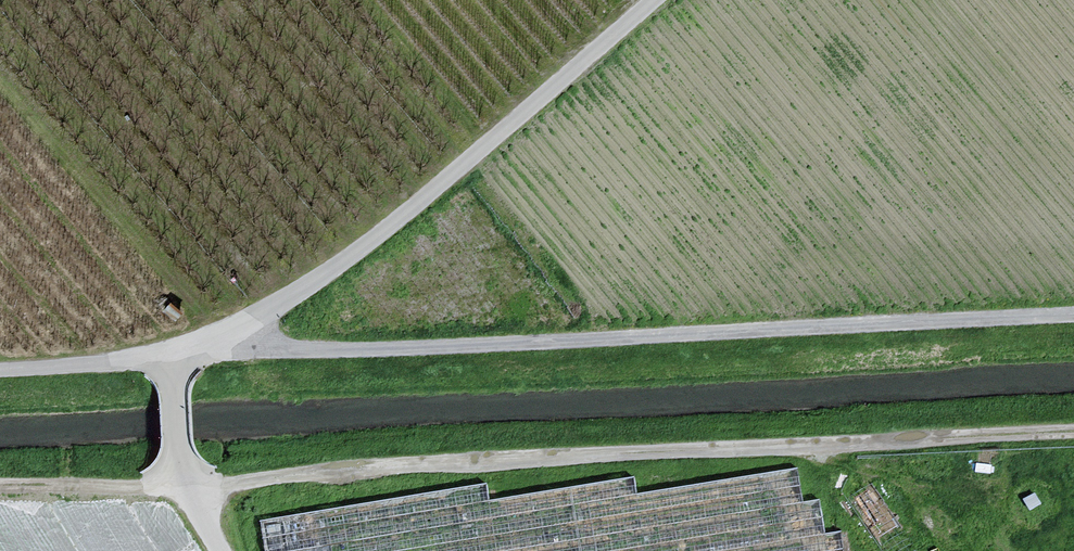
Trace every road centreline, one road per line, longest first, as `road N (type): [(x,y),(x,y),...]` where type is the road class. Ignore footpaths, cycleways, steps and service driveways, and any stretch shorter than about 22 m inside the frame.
road 1 (track): [(0,485),(180,486),(431,464),(1073,435)]
road 2 (unclassified): [(1073,316),(172,357)]
road 3 (unclassified): [(660,0),(378,242),(274,307),(172,357)]
road 4 (unclassified): [(172,357),(180,486),(220,550)]
road 5 (unclassified): [(0,370),(172,357)]

